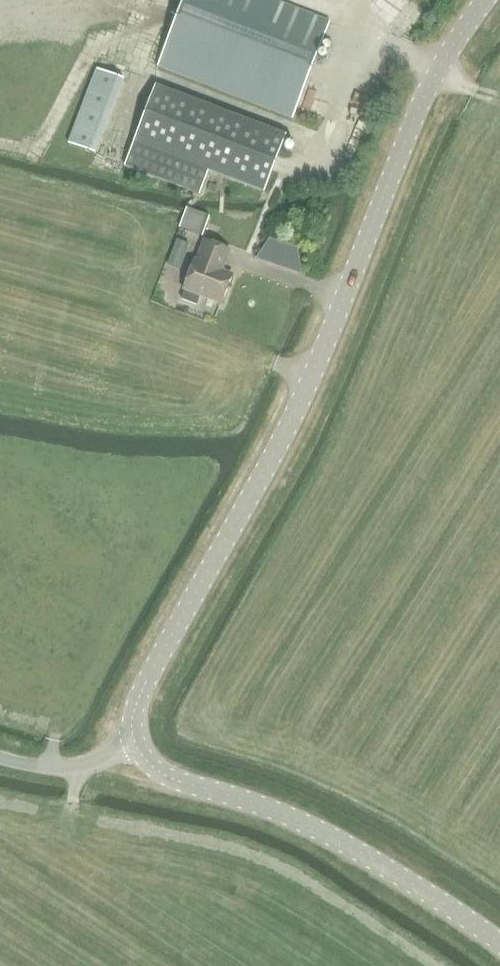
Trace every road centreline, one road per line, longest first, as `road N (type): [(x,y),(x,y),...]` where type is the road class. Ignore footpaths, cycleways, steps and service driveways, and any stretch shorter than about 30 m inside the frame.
road 1 (track): [(499,866),(374,791),(232,731),(223,702),(357,459),(470,182),(499,139)]
road 2 (unclassified): [(135,744),(131,722),(142,690),(277,451),(429,87),(484,0)]
road 3 (unclassified): [(499,944),(329,837),(156,771),(135,744)]
road 4 (track): [(0,137),(34,147),(93,46),(142,44),(164,0)]
road 5 (unclassified): [(135,744),(71,772),(0,759)]
road 6 (track): [(300,0),(408,55)]

